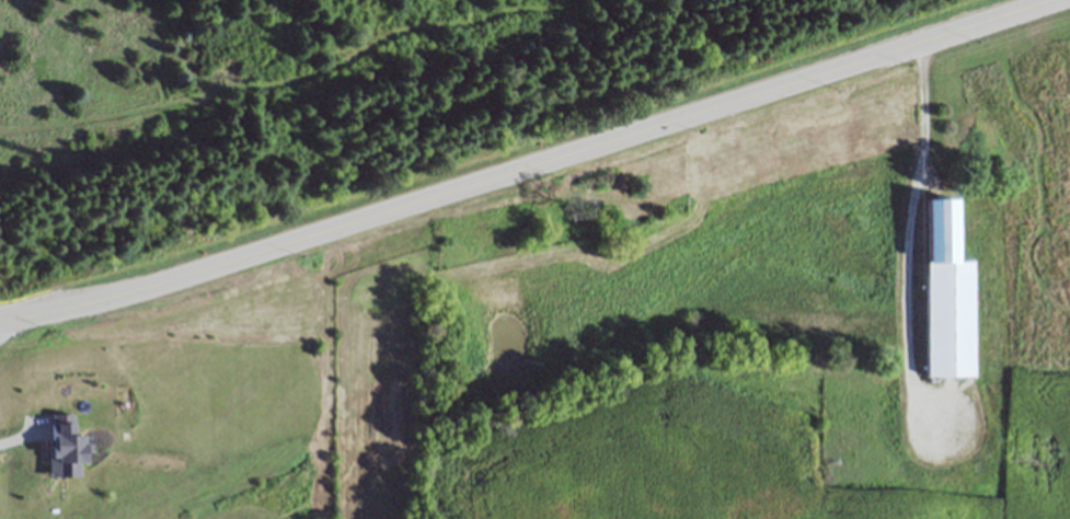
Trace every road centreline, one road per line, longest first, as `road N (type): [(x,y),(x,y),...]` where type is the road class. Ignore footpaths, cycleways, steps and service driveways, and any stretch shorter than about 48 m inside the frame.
road 1 (secondary): [(1069,9),(162,297),(0,336)]

